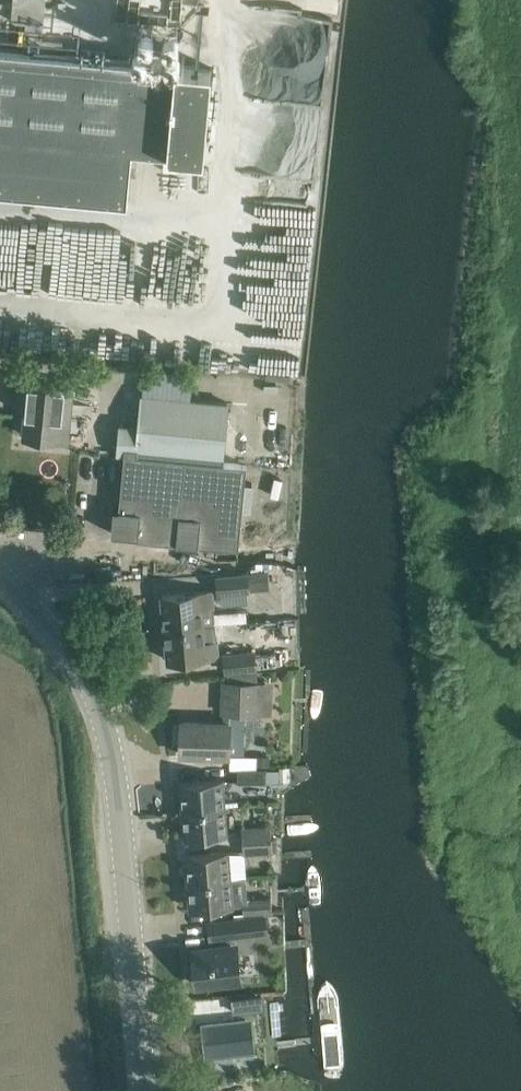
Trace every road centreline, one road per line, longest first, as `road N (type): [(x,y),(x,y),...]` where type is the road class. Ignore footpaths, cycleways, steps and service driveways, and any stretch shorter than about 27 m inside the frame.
road 1 (unclassified): [(145,1090),(121,841),(97,704),(46,624),(0,573)]

